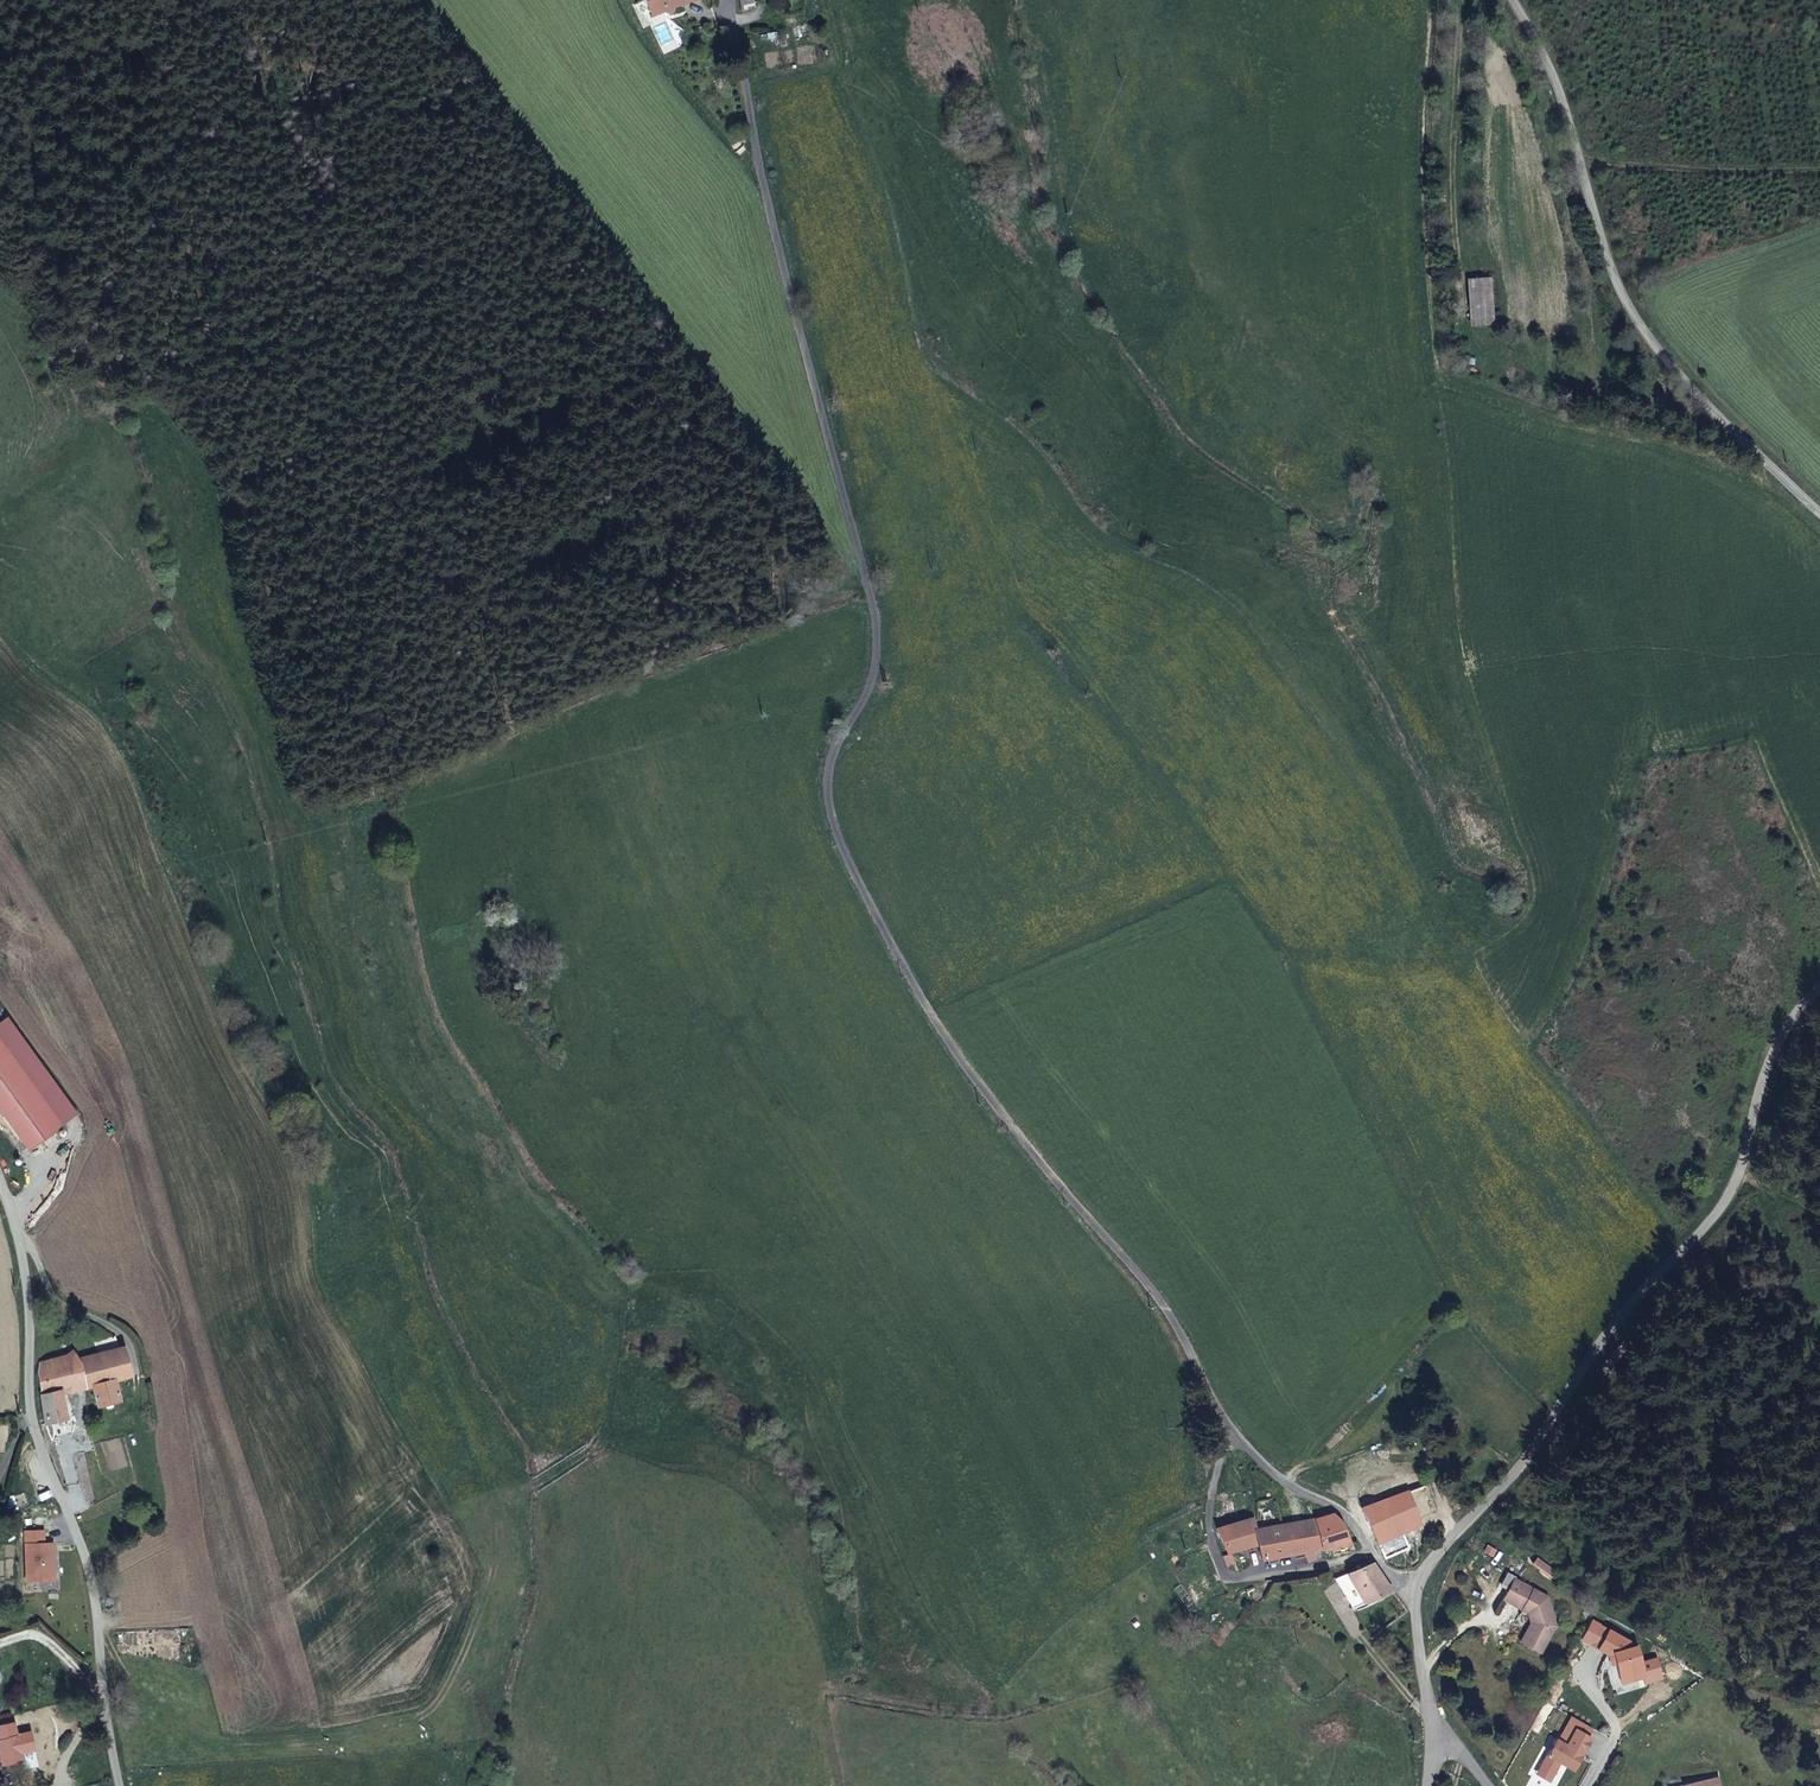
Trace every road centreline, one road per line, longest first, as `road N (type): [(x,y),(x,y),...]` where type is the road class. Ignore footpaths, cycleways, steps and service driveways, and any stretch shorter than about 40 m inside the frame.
road 1 (unclassified): [(1819,985),(1798,1004),(1739,1175),(1600,1343),(1518,1471),(1427,1564),(1417,1599),(1423,1672),(1442,1743)]
road 2 (unclassified): [(0,1181),(19,1228),(36,1432),(86,1556),(120,1785)]
road 3 (unclassified): [(1819,508),(1645,325),(1594,214),(1550,57),(1516,0)]

